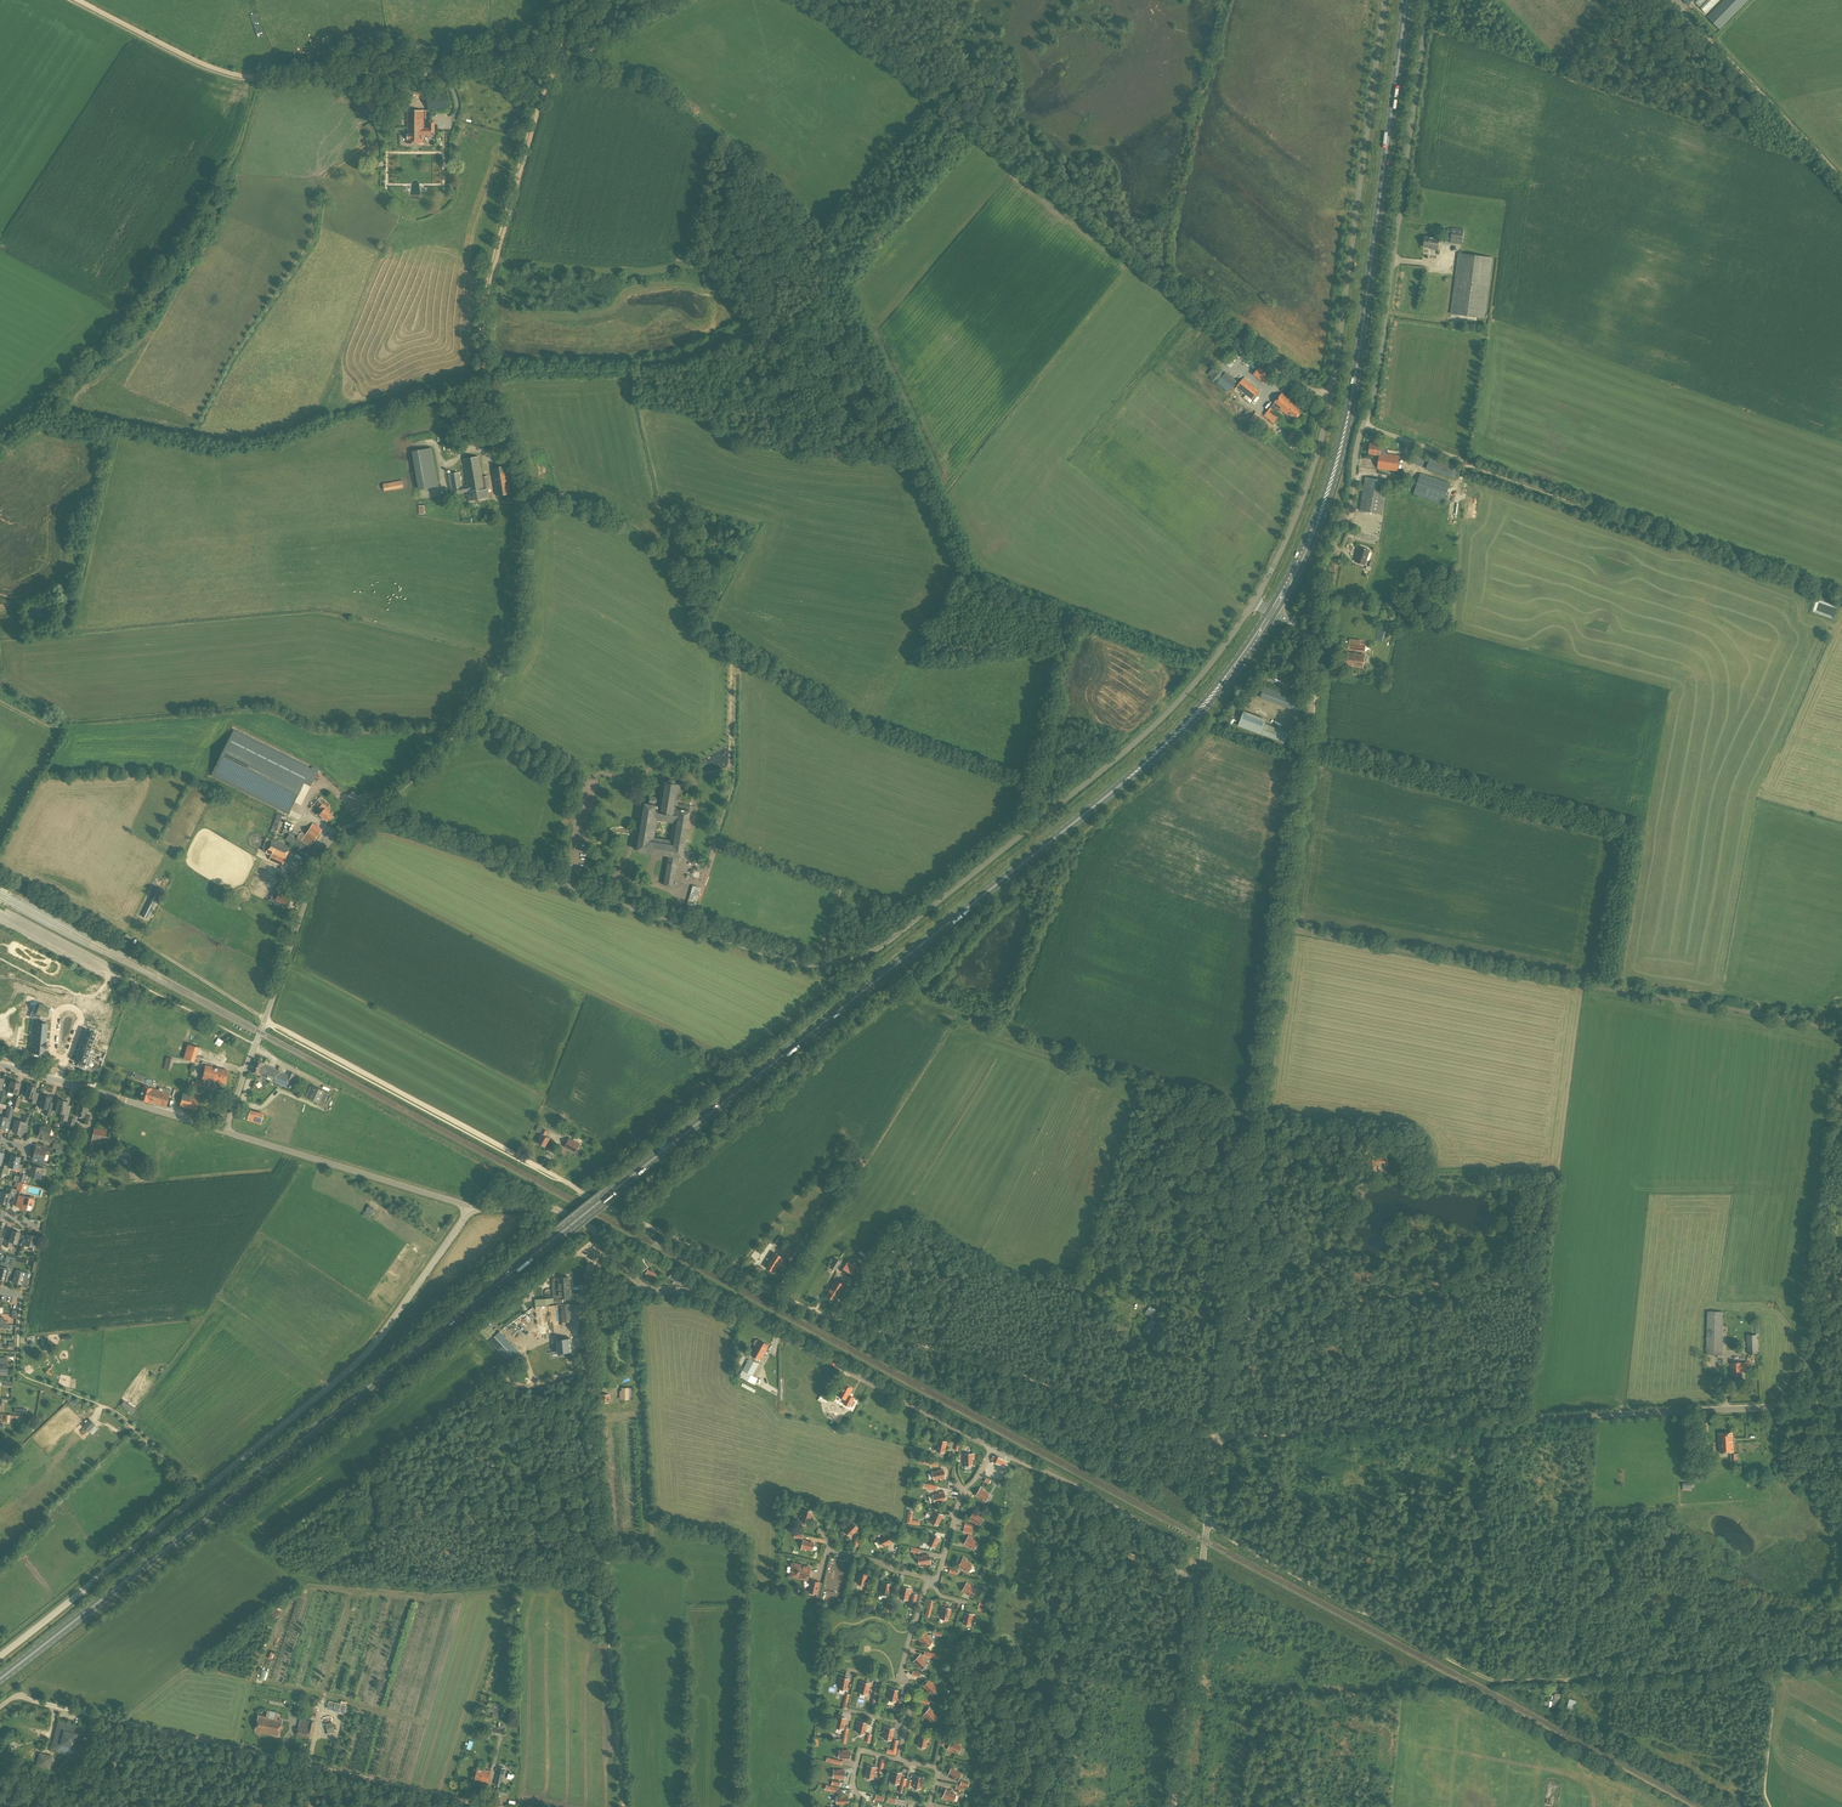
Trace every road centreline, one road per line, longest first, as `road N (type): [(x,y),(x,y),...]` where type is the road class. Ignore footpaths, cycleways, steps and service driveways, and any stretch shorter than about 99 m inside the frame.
road 1 (primary): [(0,1678),(1121,783),(1204,705),(1272,611)]
road 2 (unclassified): [(362,816),(798,961),(853,958),(870,952),(1161,720),(1255,602)]
road 3 (unclassified): [(1218,1435),(1316,667),(1316,650),(1296,623)]
road 4 (unclassified): [(1200,1586),(1177,1573),(1140,1524),(720,1301),(647,1287),(608,1246)]
road 5 (track): [(1223,1530),(1494,1681),(1841,1670)]
road 6 (unclassified): [(0,1656),(352,1368),(472,1208)]
road 7 (track): [(819,0),(1305,387),(1333,392)]
road 8 (unclassified): [(1296,623),(1356,481),(1428,0)]
road 9 (primary): [(1272,611),(1309,541),(1343,441),(1407,0)]
road 10 (unclassified): [(1218,1435),(1841,1404)]
road 11 (unclassified): [(1255,602),(1324,435),(1385,0)]
road 12 (track): [(1833,1031),(1280,924)]
road 13 (track): [(696,1250),(861,1325),(1218,1435)]
road 14 (unclassified): [(495,1806),(20,1697),(0,1707)]
road 15 (track): [(1367,426),(1841,596)]
road 16 (track): [(136,932),(265,1020),(563,1181)]
road 17 (track): [(584,1317),(624,1806)]
road 18 (unclassified): [(362,816),(446,744),(493,688),(516,640),(523,511),(508,444)]
road 19 (track): [(561,62),(540,100),(486,311),(487,367),(508,444)]
road 20 (unclassified): [(223,1131),(321,849),(362,816)]
road 21 (track): [(21,1296),(21,1374),(114,1413),(200,1495)]
road 22 (unclassified): [(267,76),(406,77),(561,62)]
road 23 (track): [(522,501),(554,491),(644,532),(709,592),(722,617),(722,640)]
road 24 (unclassified): [(472,1208),(223,1131)]
road 25 (track): [(1302,1806),(1310,1695),(1186,1701)]
road 26 (track): [(1689,10),(1841,177)]
road 27 (unclassified): [(1171,1806),(1200,1586)]
road 28 (track): [(77,0),(219,70),(267,76)]
road 29 (unclassified): [(223,1131),(58,1081)]
road 30 (unclassified): [(1200,1586),(1218,1435)]
road 31 (track): [(563,1181),(696,1250)]
road 32 (unclassified): [(608,1246),(557,1209),(472,1208)]
road 33 (track): [(561,62),(688,0)]

